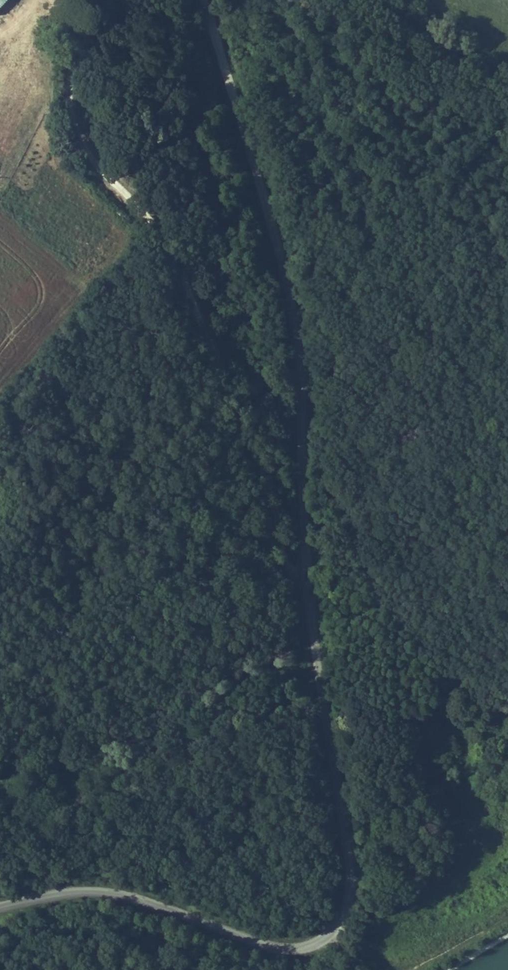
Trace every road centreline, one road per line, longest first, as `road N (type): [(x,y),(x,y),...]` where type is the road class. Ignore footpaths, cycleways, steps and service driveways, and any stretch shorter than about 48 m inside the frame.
road 1 (tertiary): [(203,0),(266,201),(298,355),(301,515),(349,898),(327,937),(295,947),(104,892),(0,907)]

